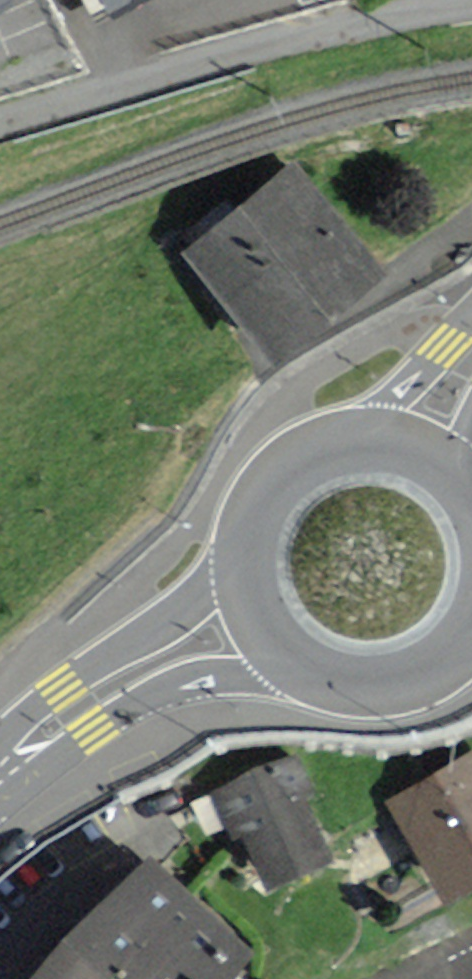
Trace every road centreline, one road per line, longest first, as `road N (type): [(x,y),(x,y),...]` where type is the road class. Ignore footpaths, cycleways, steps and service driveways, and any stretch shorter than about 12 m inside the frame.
road 1 (secondary): [(241,562),(56,692),(23,732),(5,775)]
road 2 (secondary): [(5,775),(176,686),(294,668)]
road 3 (secondary): [(294,668),(330,686),(370,692),(410,685),(445,666),(471,637)]
road 4 (secondary): [(471,316),(341,443)]
road 5 (secondary): [(341,443),(302,459),(271,486),(250,522),(241,562)]
road 6 (secondary): [(467,489),(411,448),(341,443)]
road 7 (secondary): [(241,562),(254,622),(294,668)]

